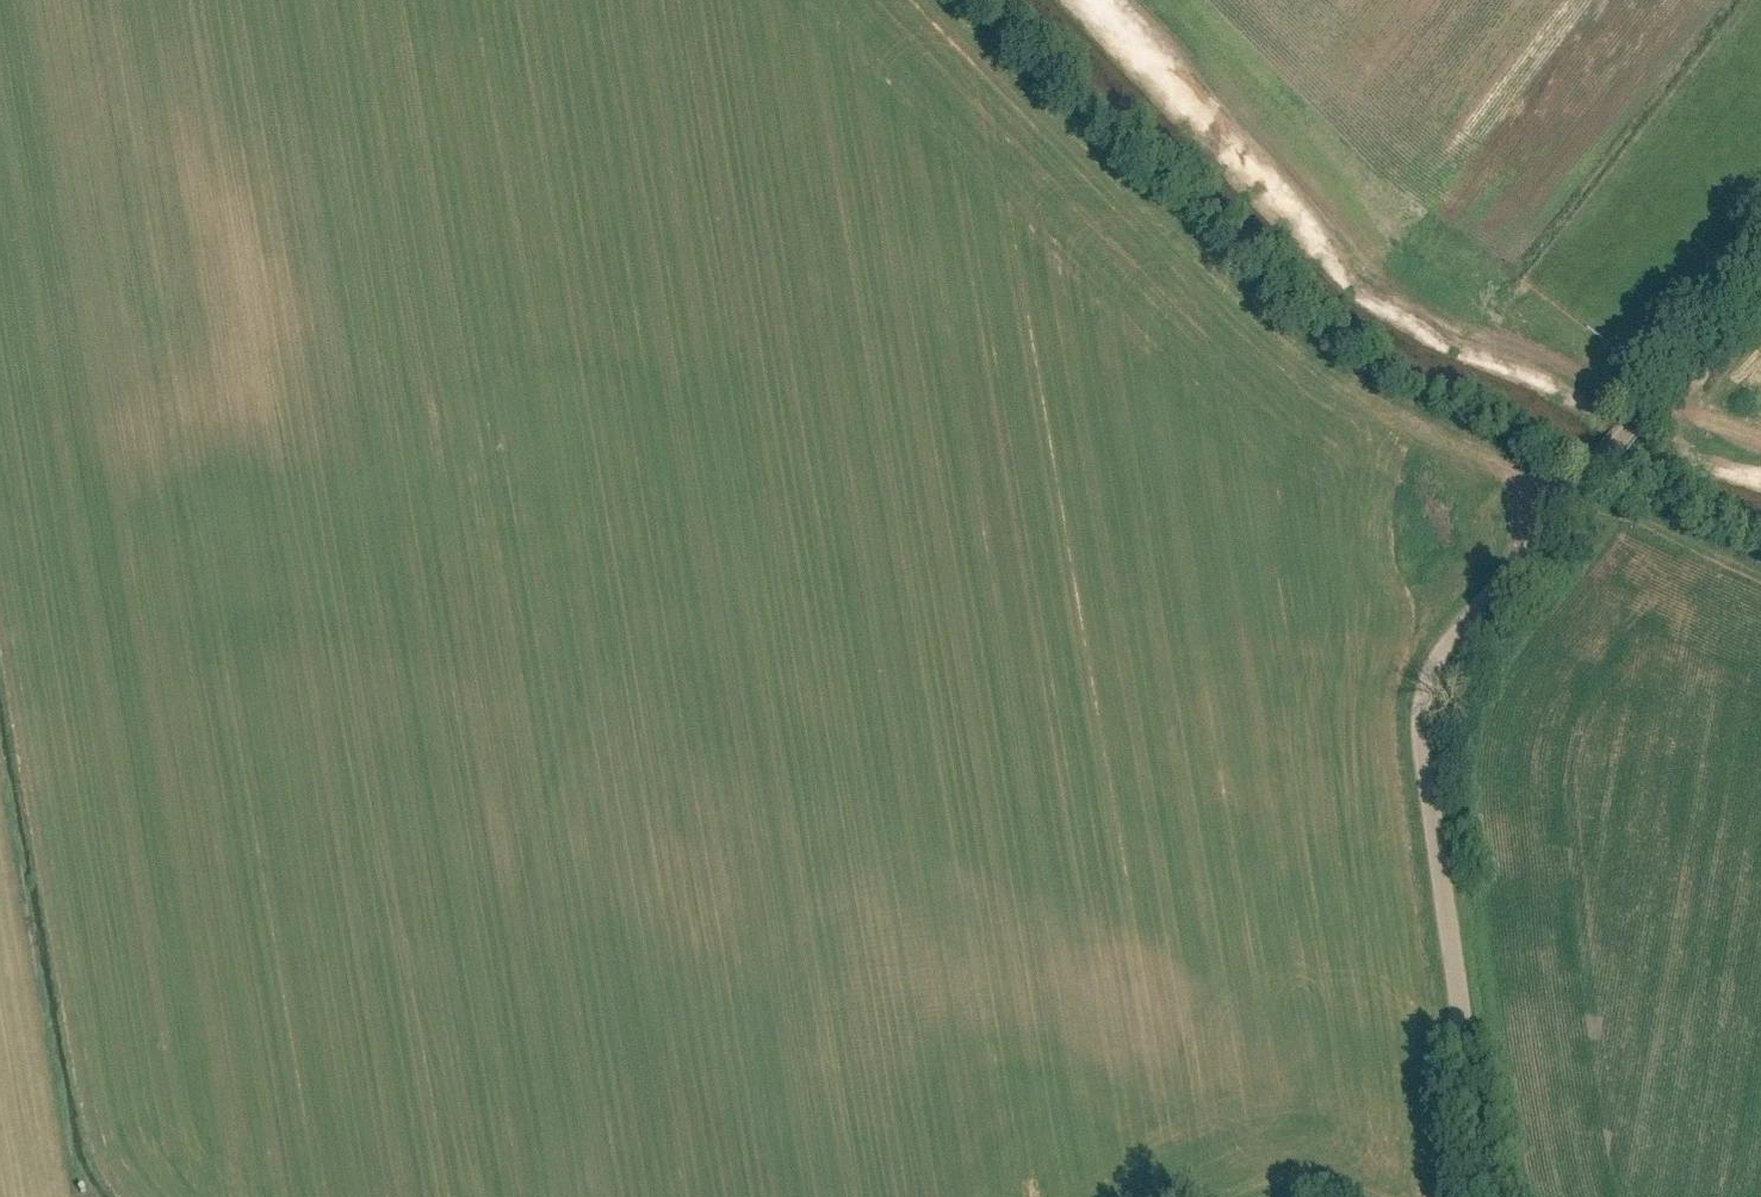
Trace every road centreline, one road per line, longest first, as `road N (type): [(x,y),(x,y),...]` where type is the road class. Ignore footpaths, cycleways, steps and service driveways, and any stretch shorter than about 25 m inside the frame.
road 1 (unclassified): [(1491,1196),(1427,764),(1425,697),(1459,637),(1760,270)]
road 2 (track): [(1646,411),(1379,301),(1301,238),(1056,0)]

